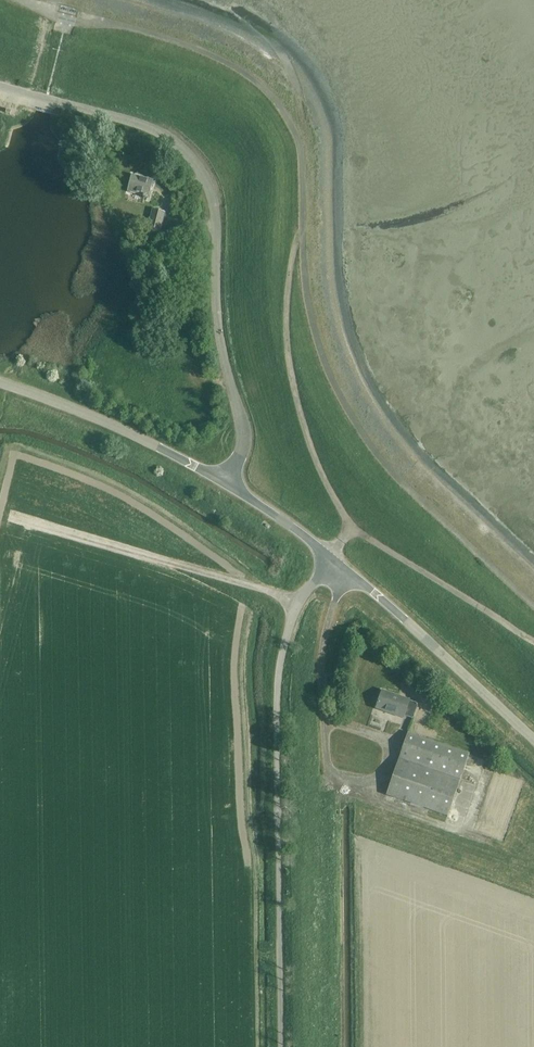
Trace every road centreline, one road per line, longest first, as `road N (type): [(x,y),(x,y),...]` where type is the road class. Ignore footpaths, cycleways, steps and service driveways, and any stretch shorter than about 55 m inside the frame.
road 1 (unclassified): [(227,485),(245,443),(218,339),(218,220),(201,171),(143,123),(0,87)]
road 2 (unclassified): [(282,1046),(277,690),(293,616),(330,559)]
road 3 (unclassified): [(533,740),(330,559)]
road 4 (unclassified): [(227,485),(125,431),(0,383)]
road 5 (unclassified): [(330,559),(227,485)]

